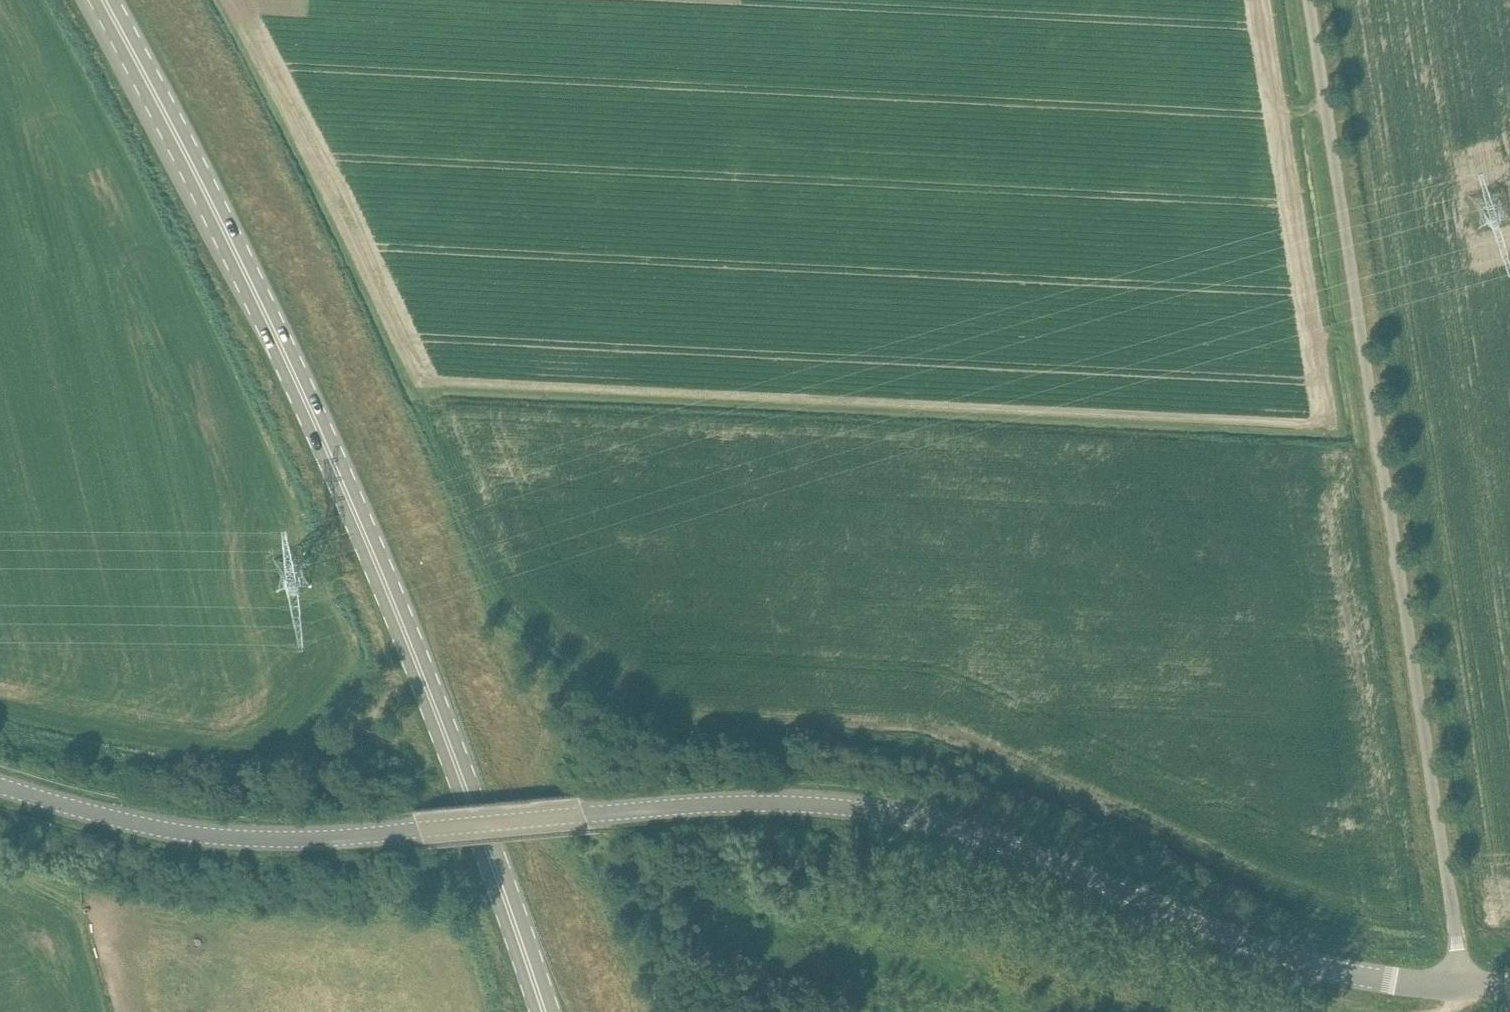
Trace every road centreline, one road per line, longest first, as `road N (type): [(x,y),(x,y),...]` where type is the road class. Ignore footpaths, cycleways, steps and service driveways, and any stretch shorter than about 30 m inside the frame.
road 1 (primary): [(544,1011),(364,532),(218,218),(104,0)]
road 2 (unclassified): [(1463,986),(1309,0)]
road 3 (secondary): [(1463,986),(1364,976),(1268,951),(1046,860),(949,826),(870,810),(811,803),(586,816)]
road 4 (secondary): [(0,793),(165,839),(306,844),(586,816)]

